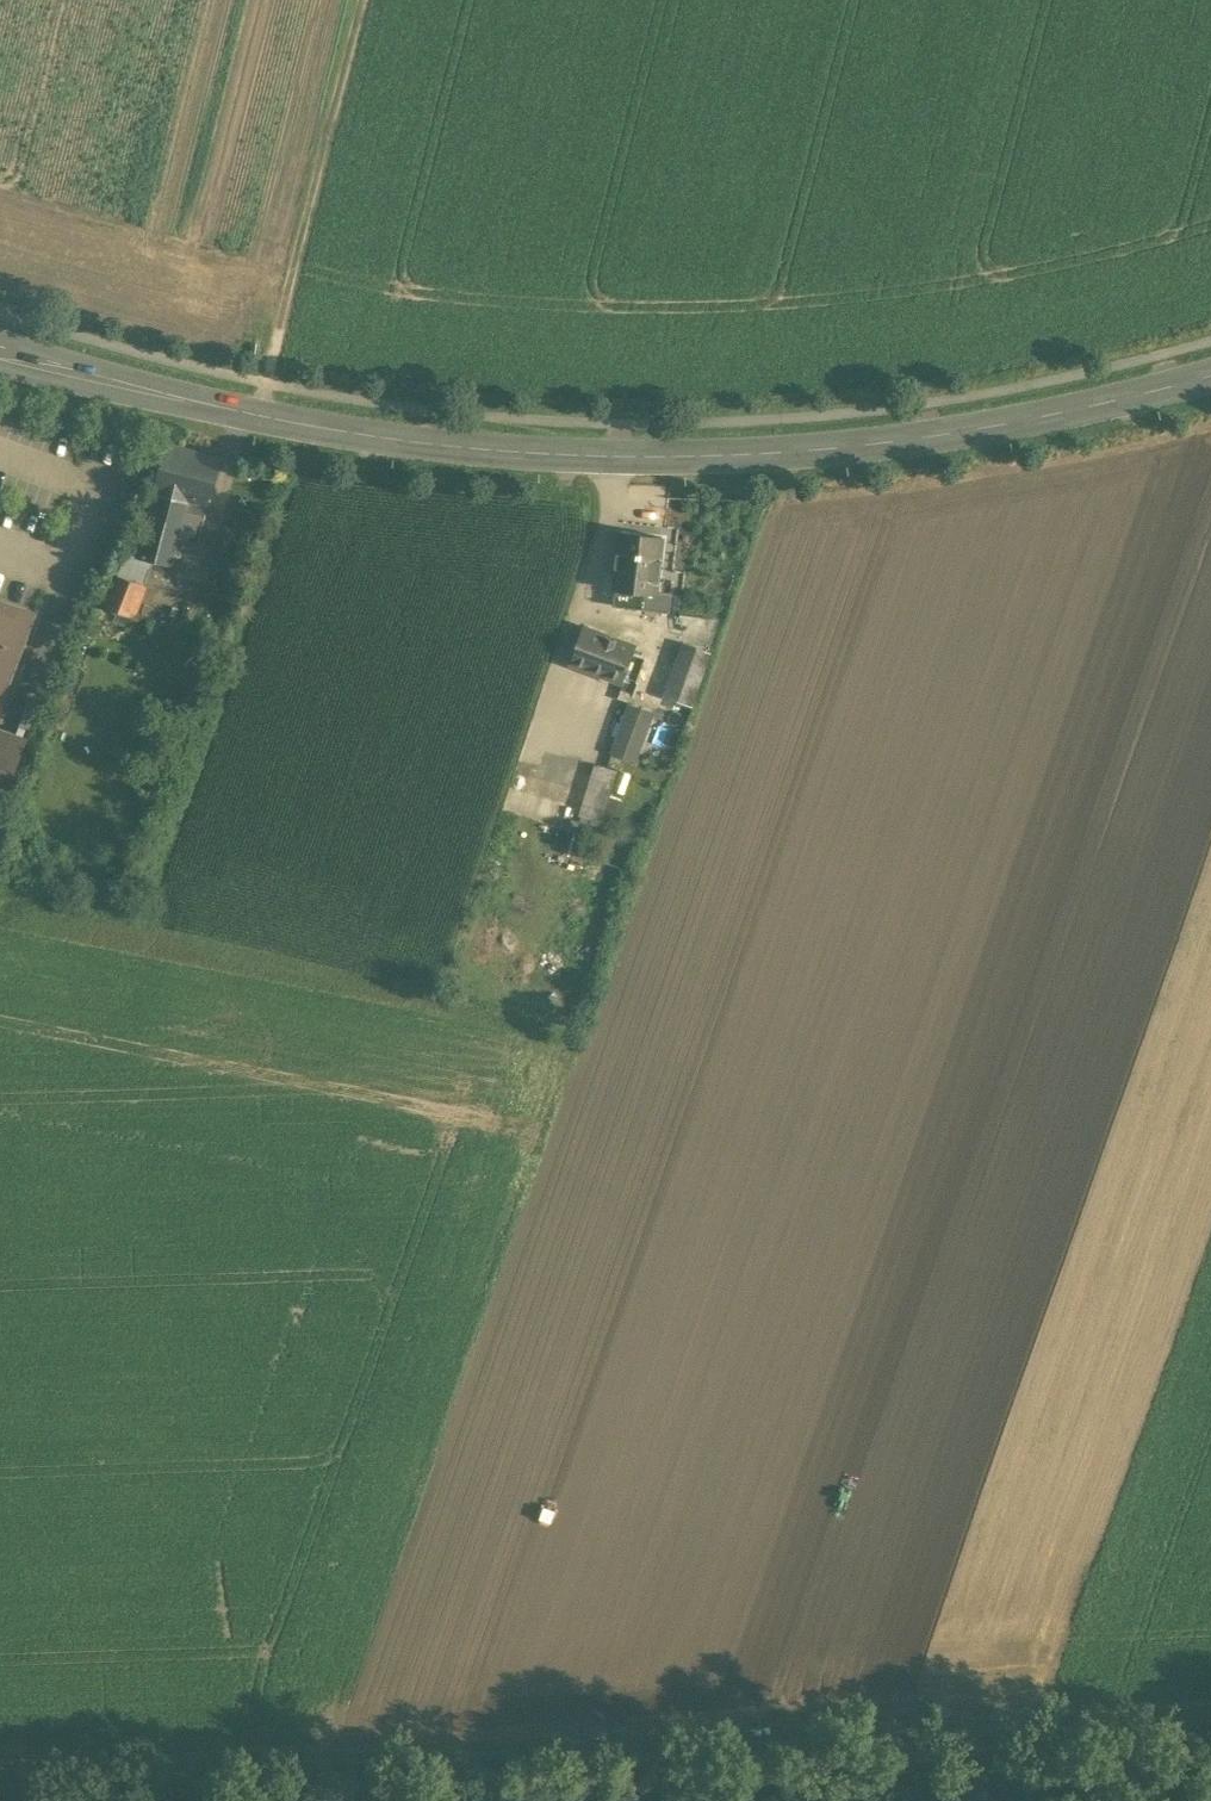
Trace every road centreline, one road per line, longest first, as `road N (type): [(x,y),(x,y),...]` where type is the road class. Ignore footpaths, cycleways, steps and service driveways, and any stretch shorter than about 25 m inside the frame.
road 1 (secondary): [(0,351),(316,426),(463,448),(617,457),(922,439),(1210,376)]
road 2 (track): [(0,1763),(1210,1707)]
road 3 (track): [(261,416),(365,0)]

